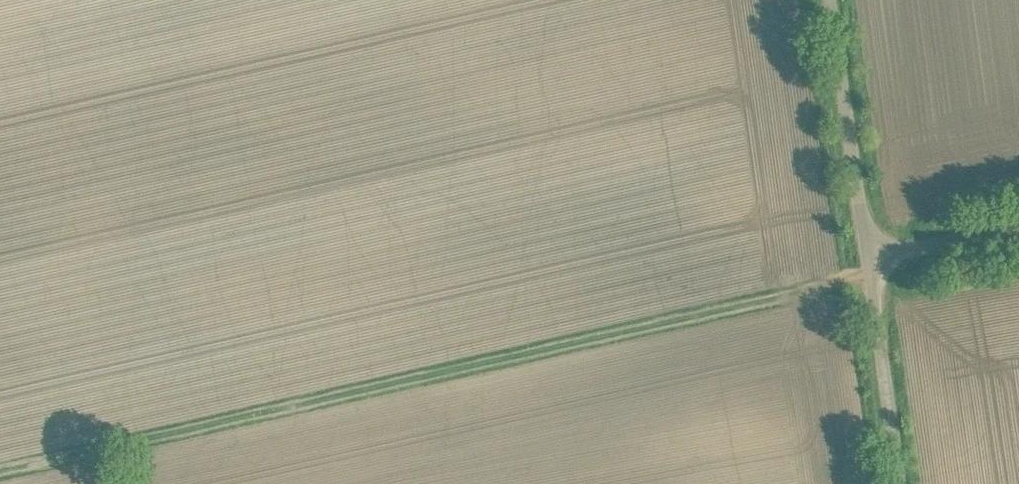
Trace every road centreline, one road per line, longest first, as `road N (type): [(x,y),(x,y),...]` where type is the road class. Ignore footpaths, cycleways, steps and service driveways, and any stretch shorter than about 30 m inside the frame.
road 1 (unclassified): [(822,0),(856,256)]
road 2 (unclassified): [(856,256),(889,483)]
road 3 (unclassified): [(1018,220),(856,256)]

